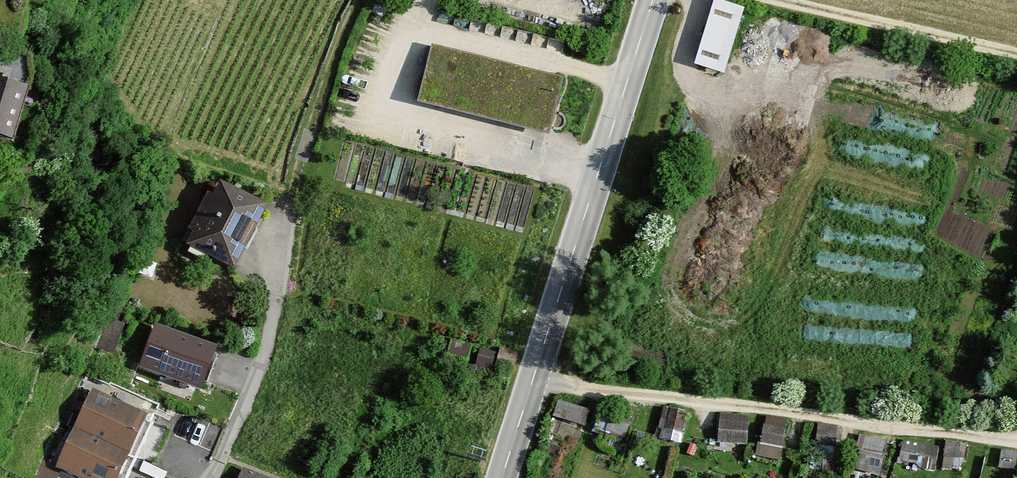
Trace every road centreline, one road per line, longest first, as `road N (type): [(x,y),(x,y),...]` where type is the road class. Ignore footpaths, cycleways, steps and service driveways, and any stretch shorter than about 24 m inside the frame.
road 1 (primary): [(503,477),(656,0)]
road 2 (track): [(1016,440),(534,386)]
road 3 (unclassified): [(211,477),(265,353),(291,199),(321,96)]
road 4 (track): [(794,0),(1016,53)]

